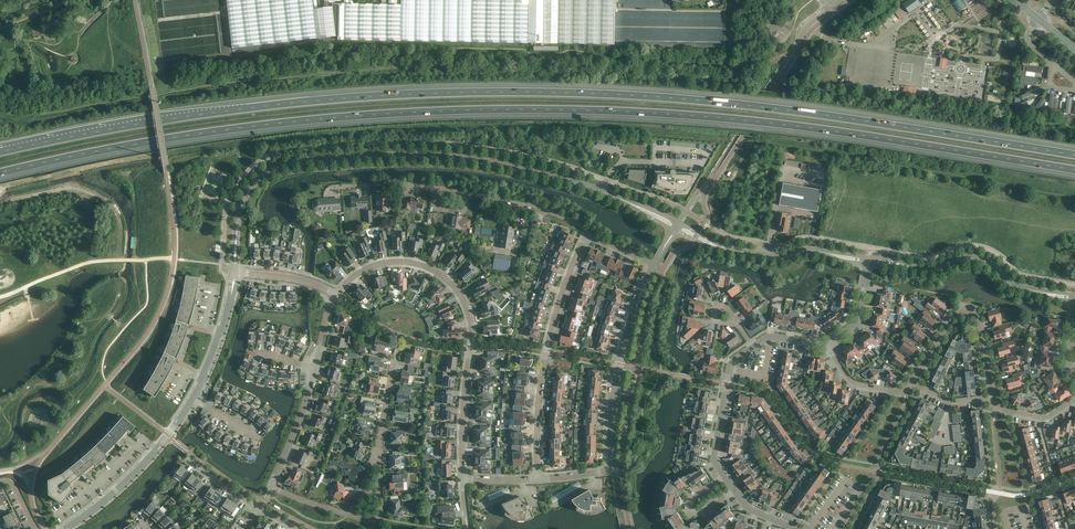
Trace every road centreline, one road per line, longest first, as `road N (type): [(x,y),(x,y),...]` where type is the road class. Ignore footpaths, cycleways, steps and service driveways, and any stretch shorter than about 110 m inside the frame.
road 1 (motorway): [(0,172),(271,124),(548,110),(731,118),(1074,171)]
road 2 (motorway): [(1074,155),(785,109),(545,92),(248,108),(5,150)]
road 3 (residential): [(234,271),(244,199),(264,176),(292,163),(419,156),(497,163),(589,187),(677,227)]
road 4 (residential): [(828,345),(854,383),(906,393),(953,317),(974,311),(998,410),(1045,417),(1074,399)]
road 5 (residential): [(337,294),(353,276),(395,262),(427,267),(456,288),(471,334),(463,479)]
road 6 (residential): [(537,480),(612,467),(619,364),(654,266)]
road 7 (residential): [(537,480),(544,361),(587,233)]
road 8 (residential): [(587,233),(528,204),(413,184),(343,187)]
road 9 (residential): [(1074,297),(1016,287),(974,259),(926,270),(868,260)]
road 10 (residential): [(348,514),(270,487),(315,369)]
road 11 (residential): [(868,260),(813,250),(767,257),(677,227)]
road 12 (residential): [(64,528),(120,486),(192,399)]
road 13 (track): [(0,202),(68,188),(88,192),(95,212),(88,263)]
road 14 (residential): [(723,477),(713,454),(731,364),(754,347)]
road 15 (residential): [(192,399),(226,315),(234,271)]

